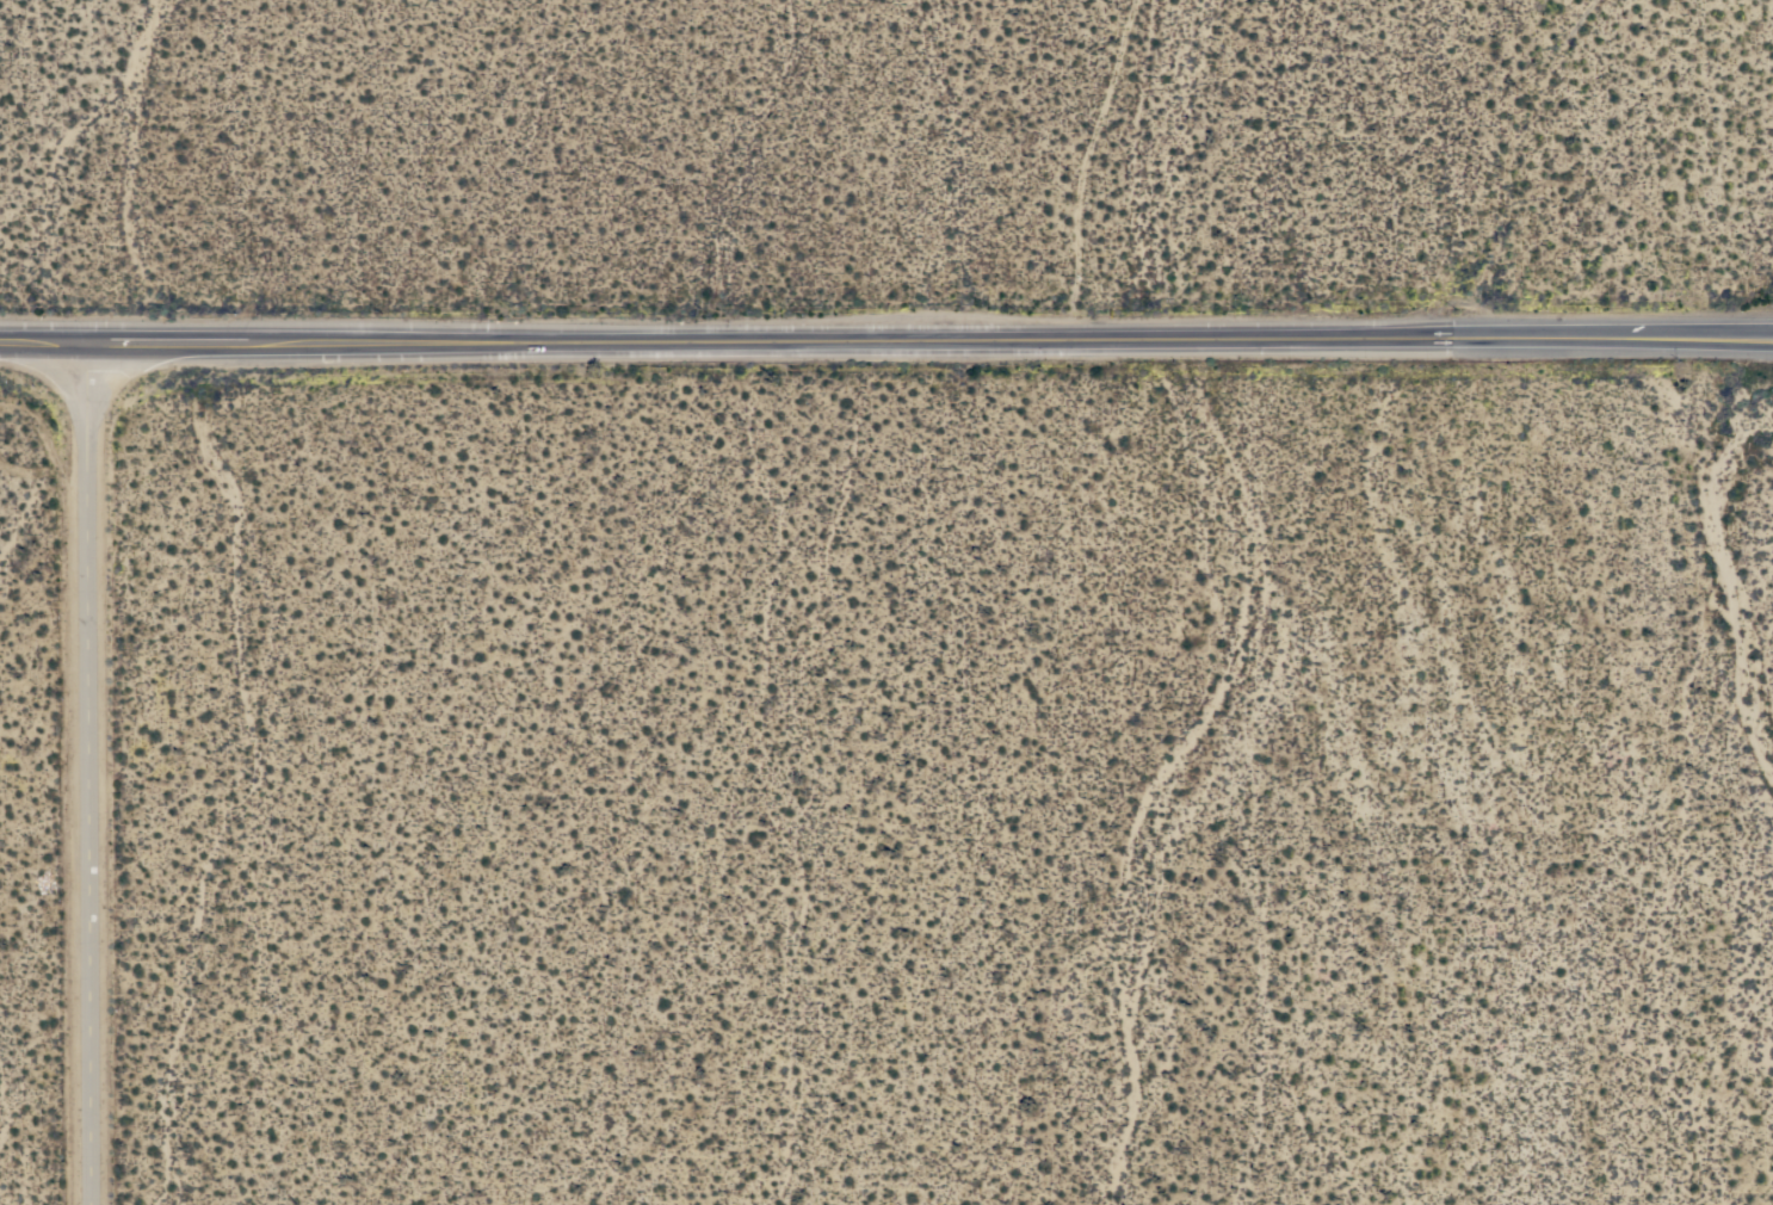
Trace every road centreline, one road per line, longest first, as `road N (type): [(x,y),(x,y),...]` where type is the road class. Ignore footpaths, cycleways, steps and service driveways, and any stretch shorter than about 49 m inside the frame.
road 1 (trunk): [(0,343),(1726,333)]
road 2 (tertiary): [(89,345),(93,1204)]

